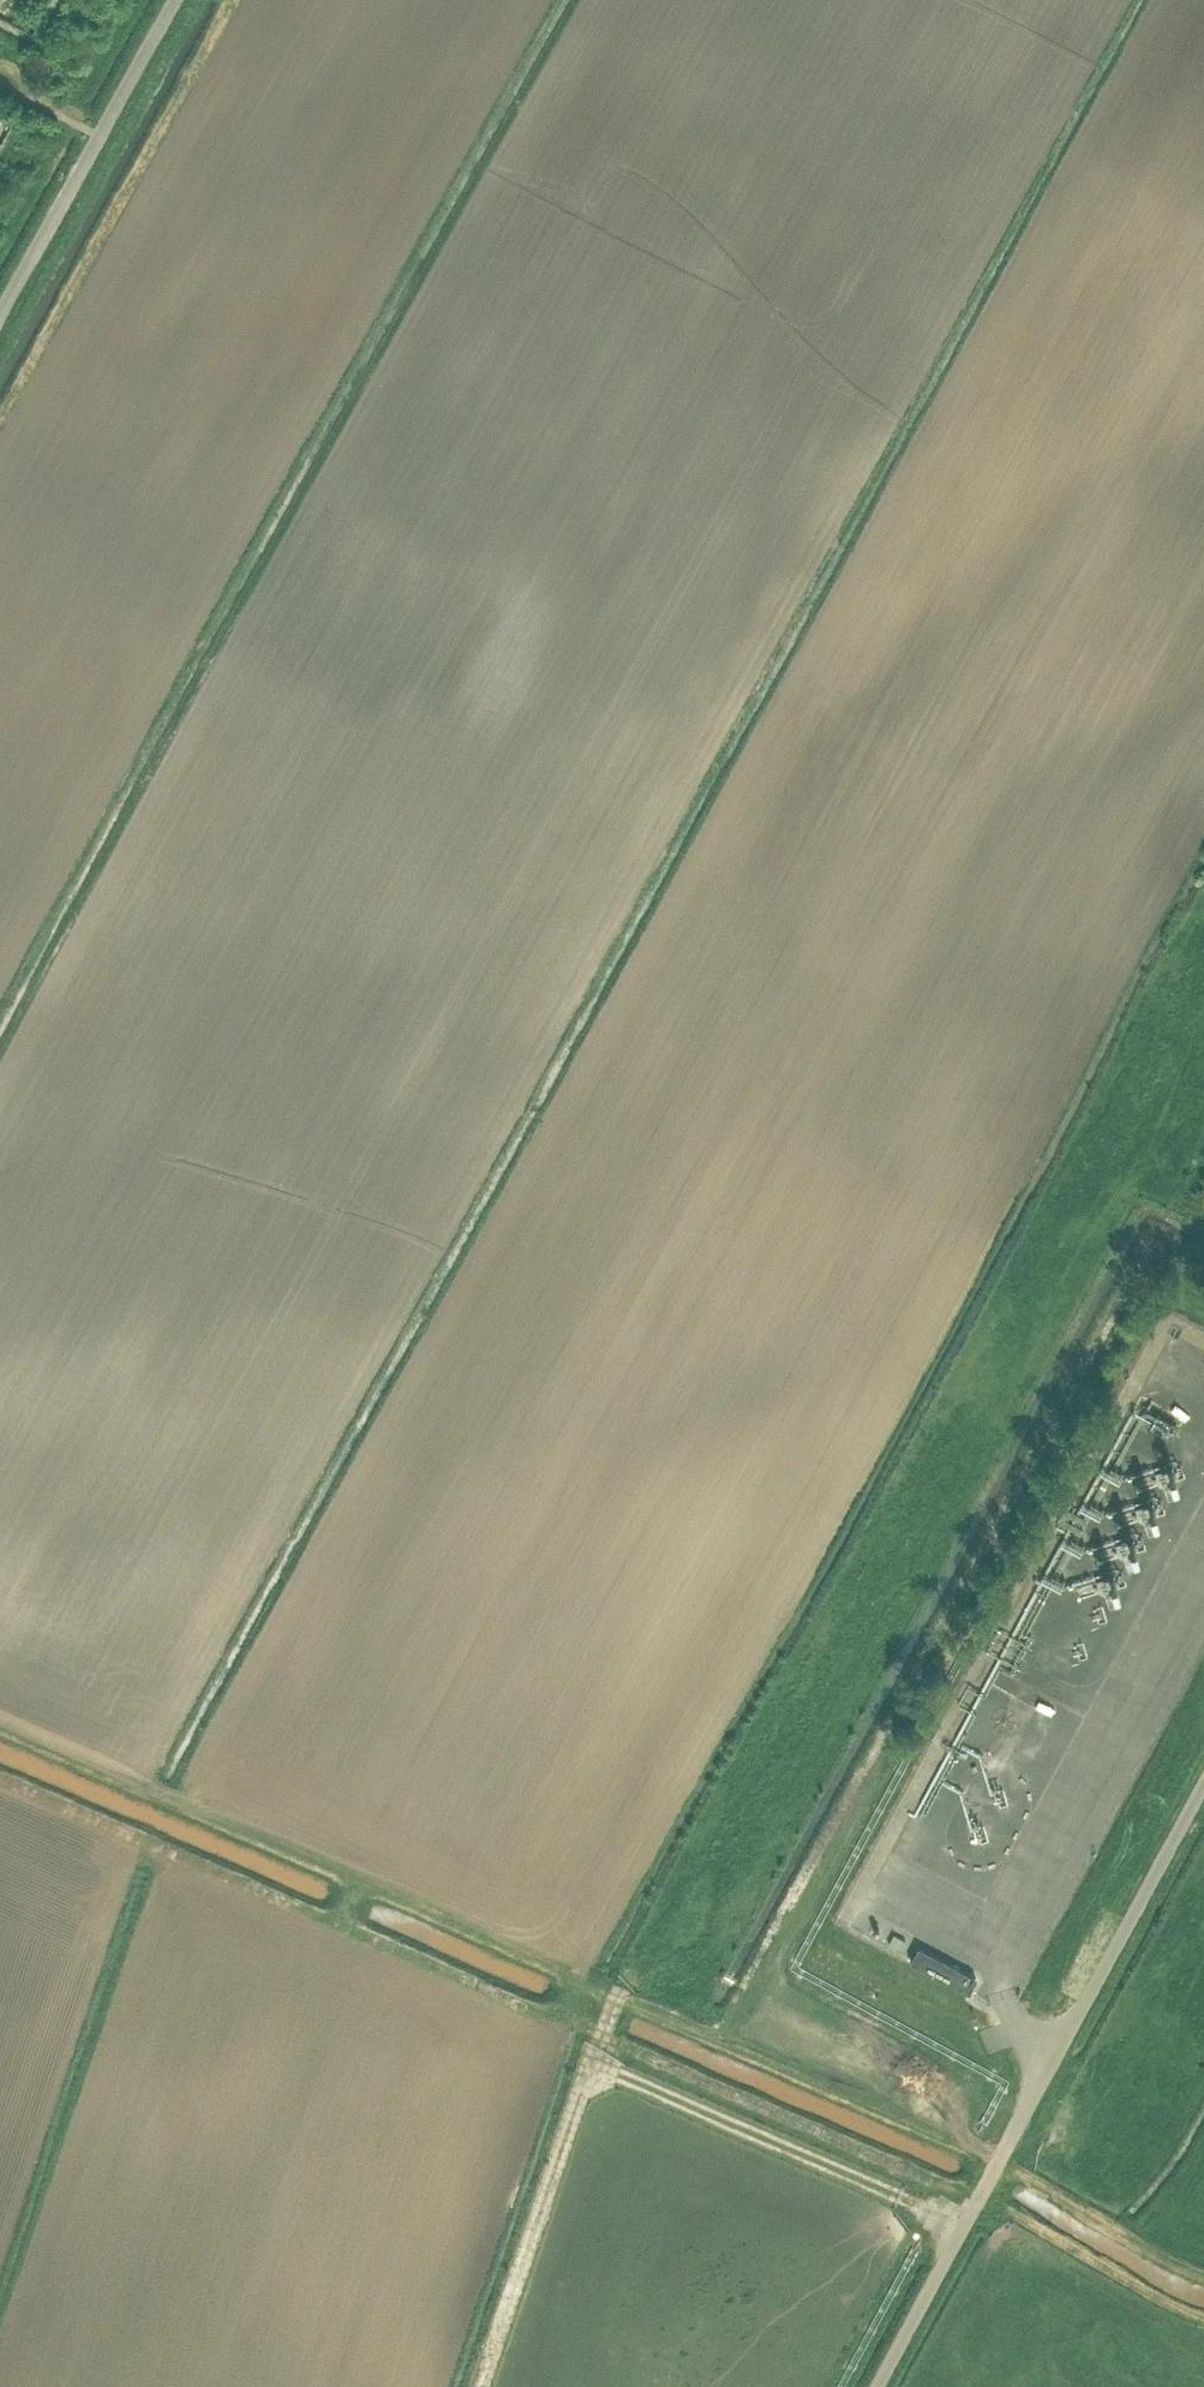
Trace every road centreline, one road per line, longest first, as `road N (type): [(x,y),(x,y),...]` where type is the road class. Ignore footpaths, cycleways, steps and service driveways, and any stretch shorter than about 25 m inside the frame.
road 1 (track): [(962,2227),(677,2096),(591,2067),(480,2386)]
road 2 (unclassified): [(876,2386),(1203,1783)]
road 3 (unclassified): [(0,312),(178,0)]

